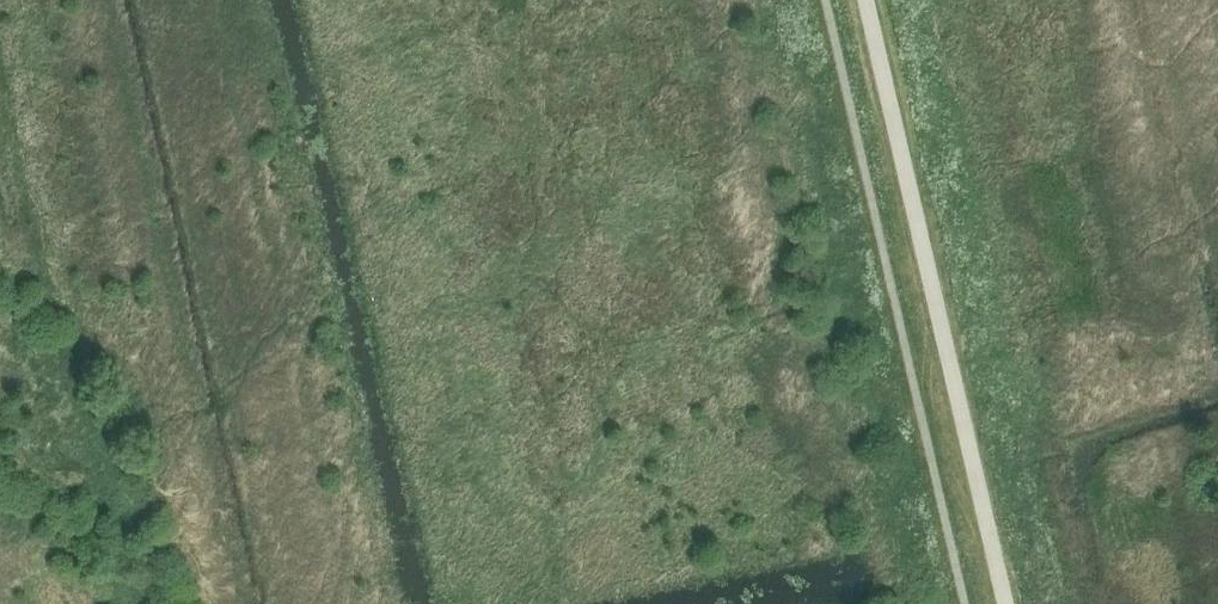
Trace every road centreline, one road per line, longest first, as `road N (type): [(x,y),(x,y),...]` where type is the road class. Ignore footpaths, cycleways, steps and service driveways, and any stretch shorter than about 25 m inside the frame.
road 1 (tertiary): [(867,0),(1006,603)]

